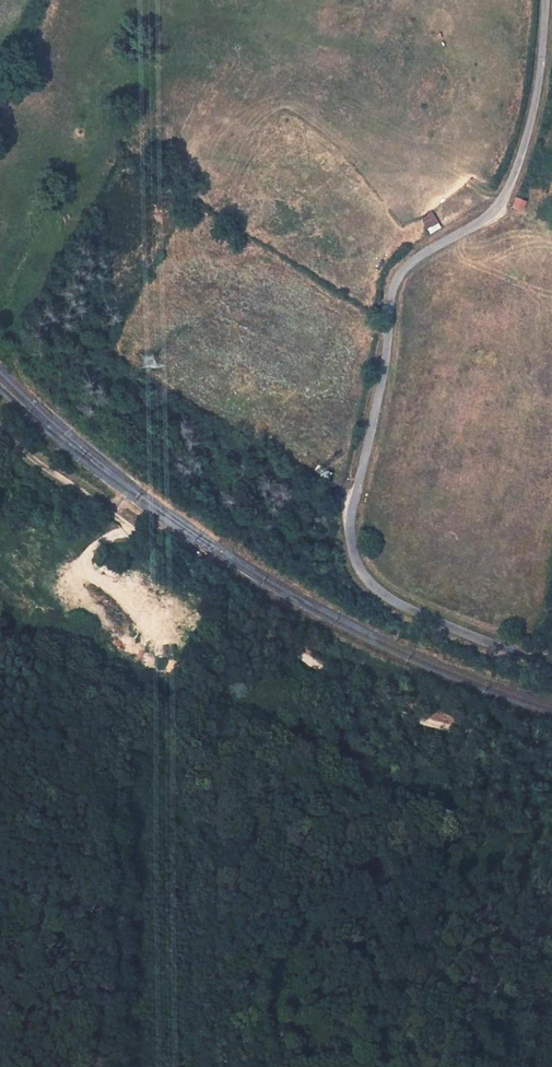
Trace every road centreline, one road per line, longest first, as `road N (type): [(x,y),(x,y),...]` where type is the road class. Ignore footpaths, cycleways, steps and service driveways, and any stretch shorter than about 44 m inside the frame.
road 1 (residential): [(546,0),(539,82),(504,200),(480,223),(404,266),(391,292),(350,528),(360,570),(378,591),(551,667)]
road 2 (track): [(0,422),(36,461),(371,701),(468,732),(551,748)]

